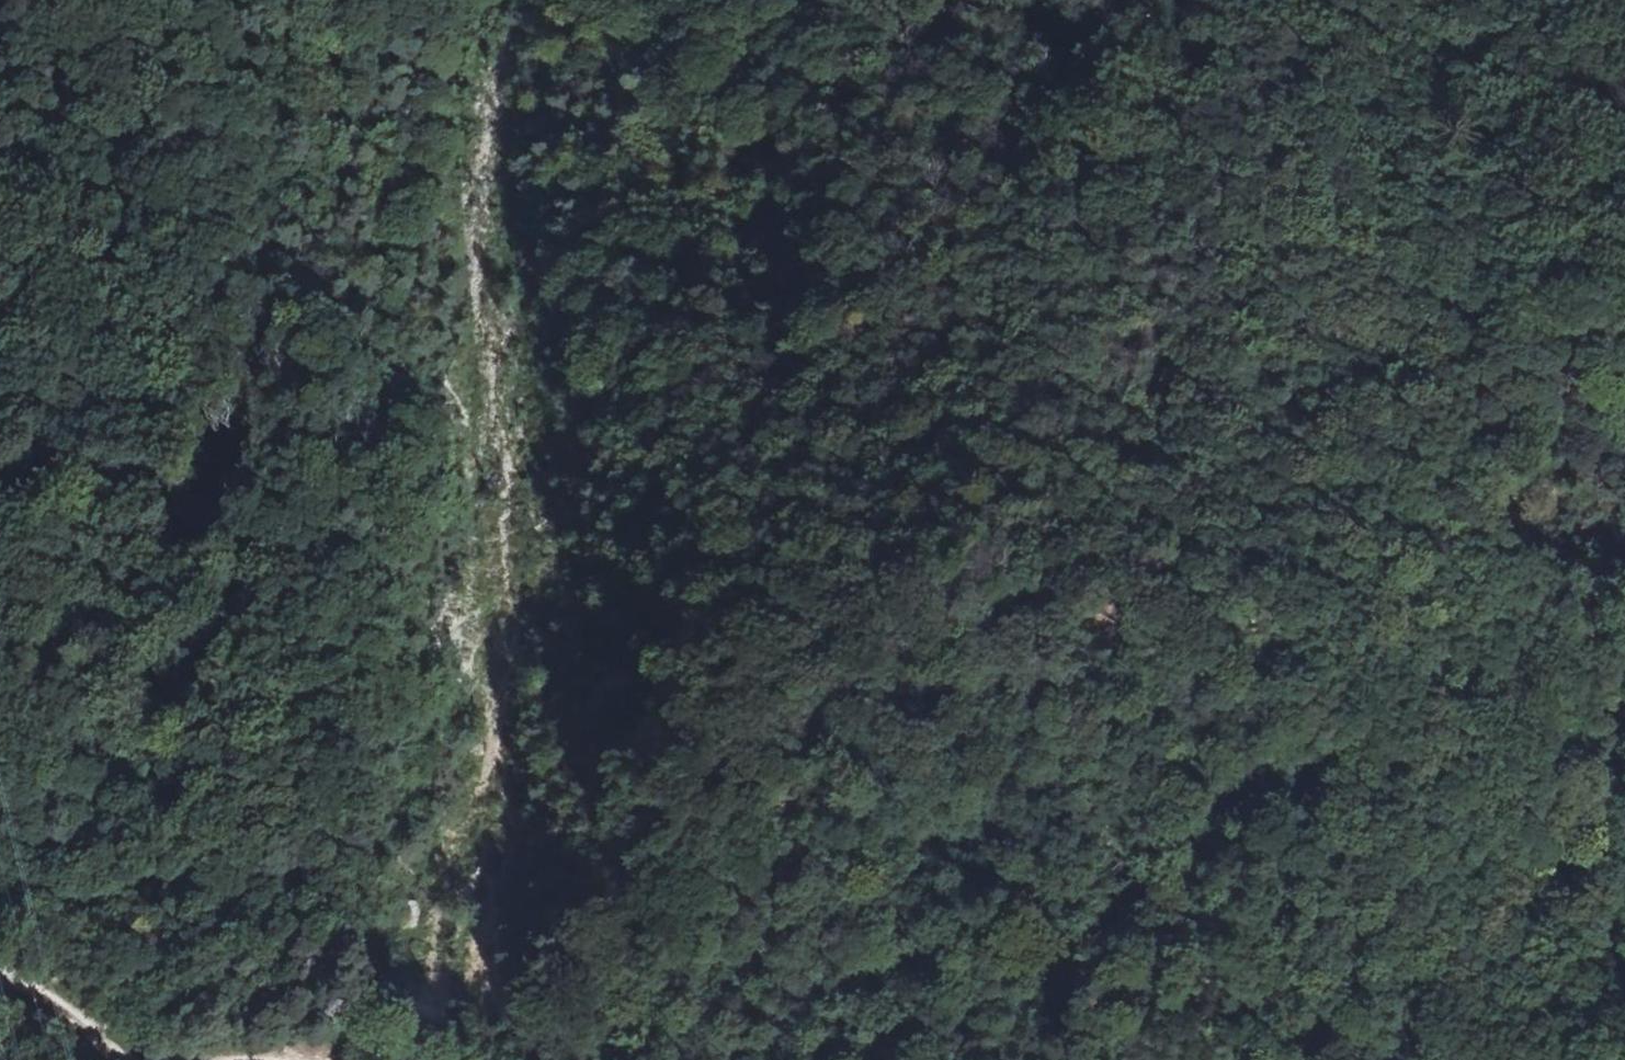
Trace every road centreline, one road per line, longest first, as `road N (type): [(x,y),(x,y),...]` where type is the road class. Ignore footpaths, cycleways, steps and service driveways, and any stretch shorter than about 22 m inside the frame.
road 1 (track): [(1282,1059),(1189,867)]
road 2 (track): [(0,974),(137,1059)]

